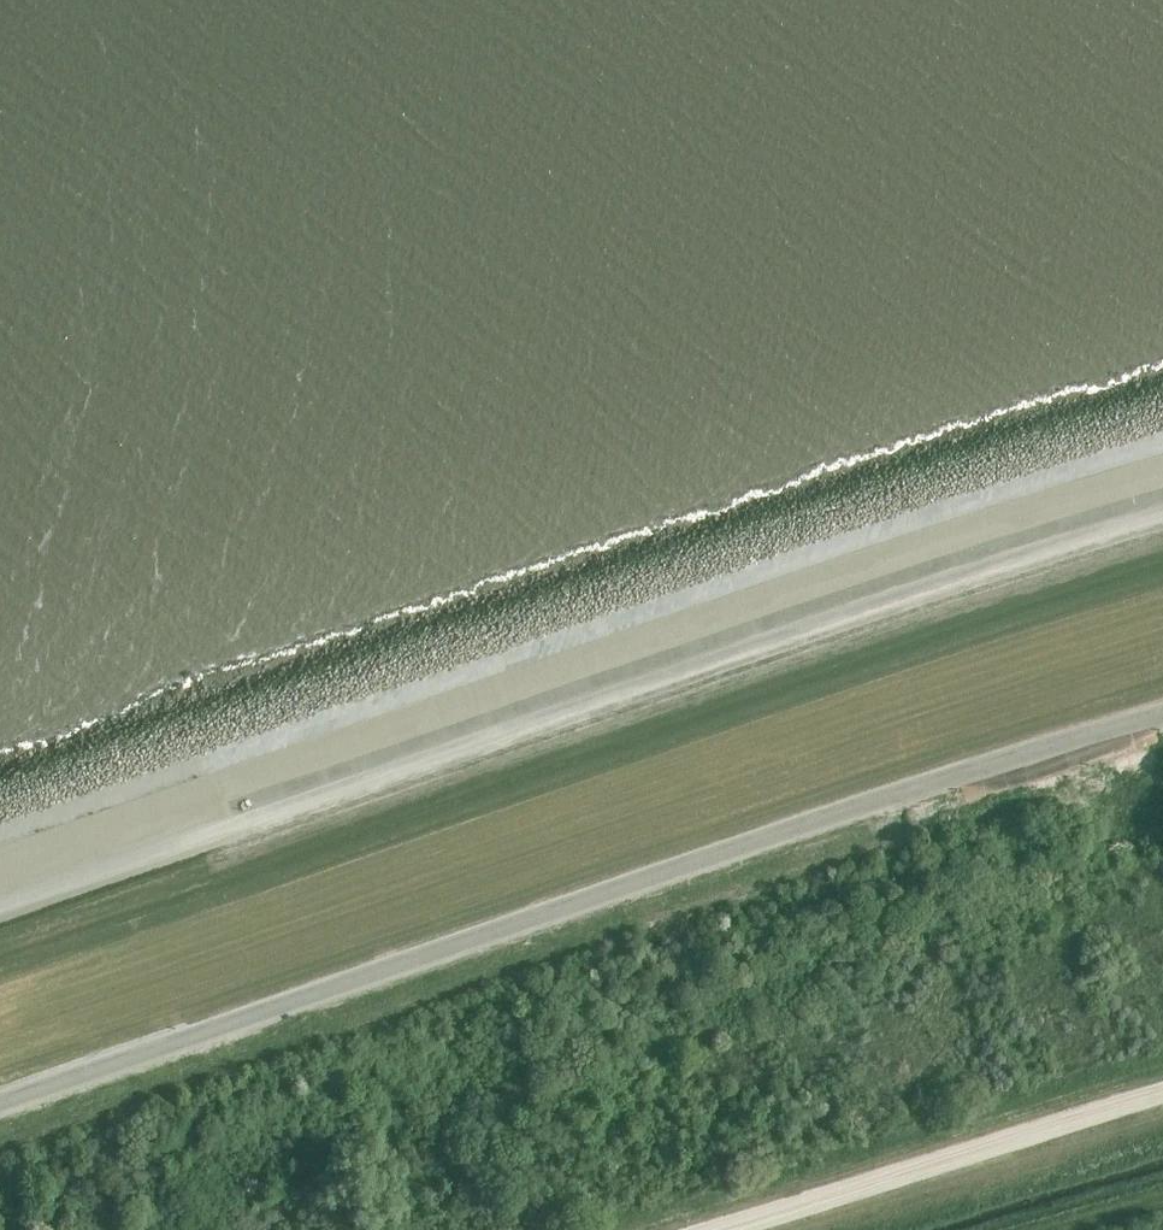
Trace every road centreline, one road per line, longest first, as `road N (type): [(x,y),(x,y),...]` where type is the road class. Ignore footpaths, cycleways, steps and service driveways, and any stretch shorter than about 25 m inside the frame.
road 1 (track): [(1162,438),(849,537),(0,829)]
road 2 (track): [(709,1229),(1162,1091)]

